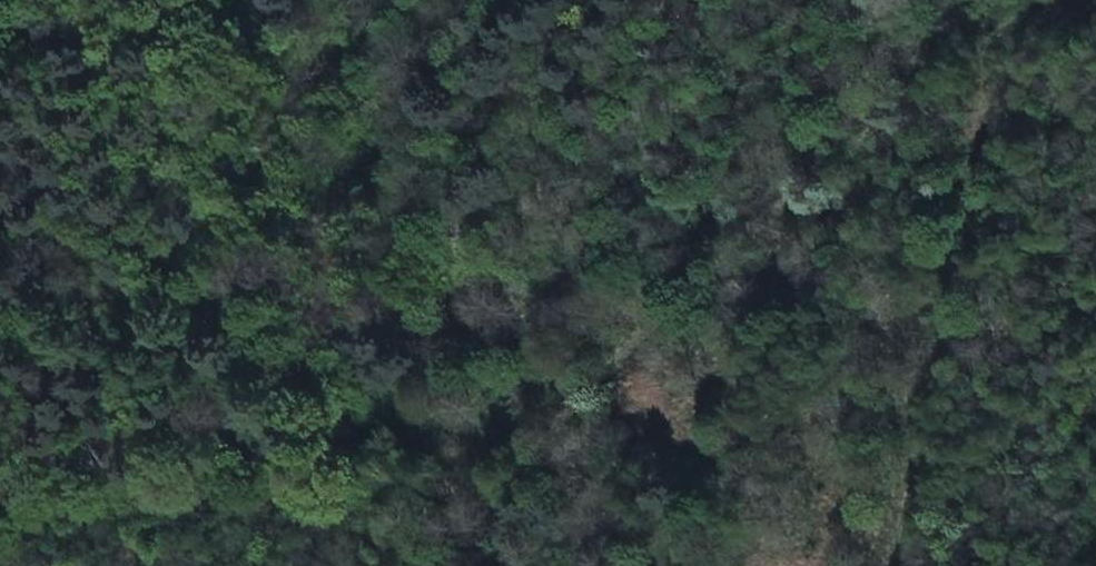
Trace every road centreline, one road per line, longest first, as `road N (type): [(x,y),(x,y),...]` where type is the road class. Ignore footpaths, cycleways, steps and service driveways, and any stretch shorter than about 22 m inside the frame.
road 1 (track): [(907,565),(1001,77)]

